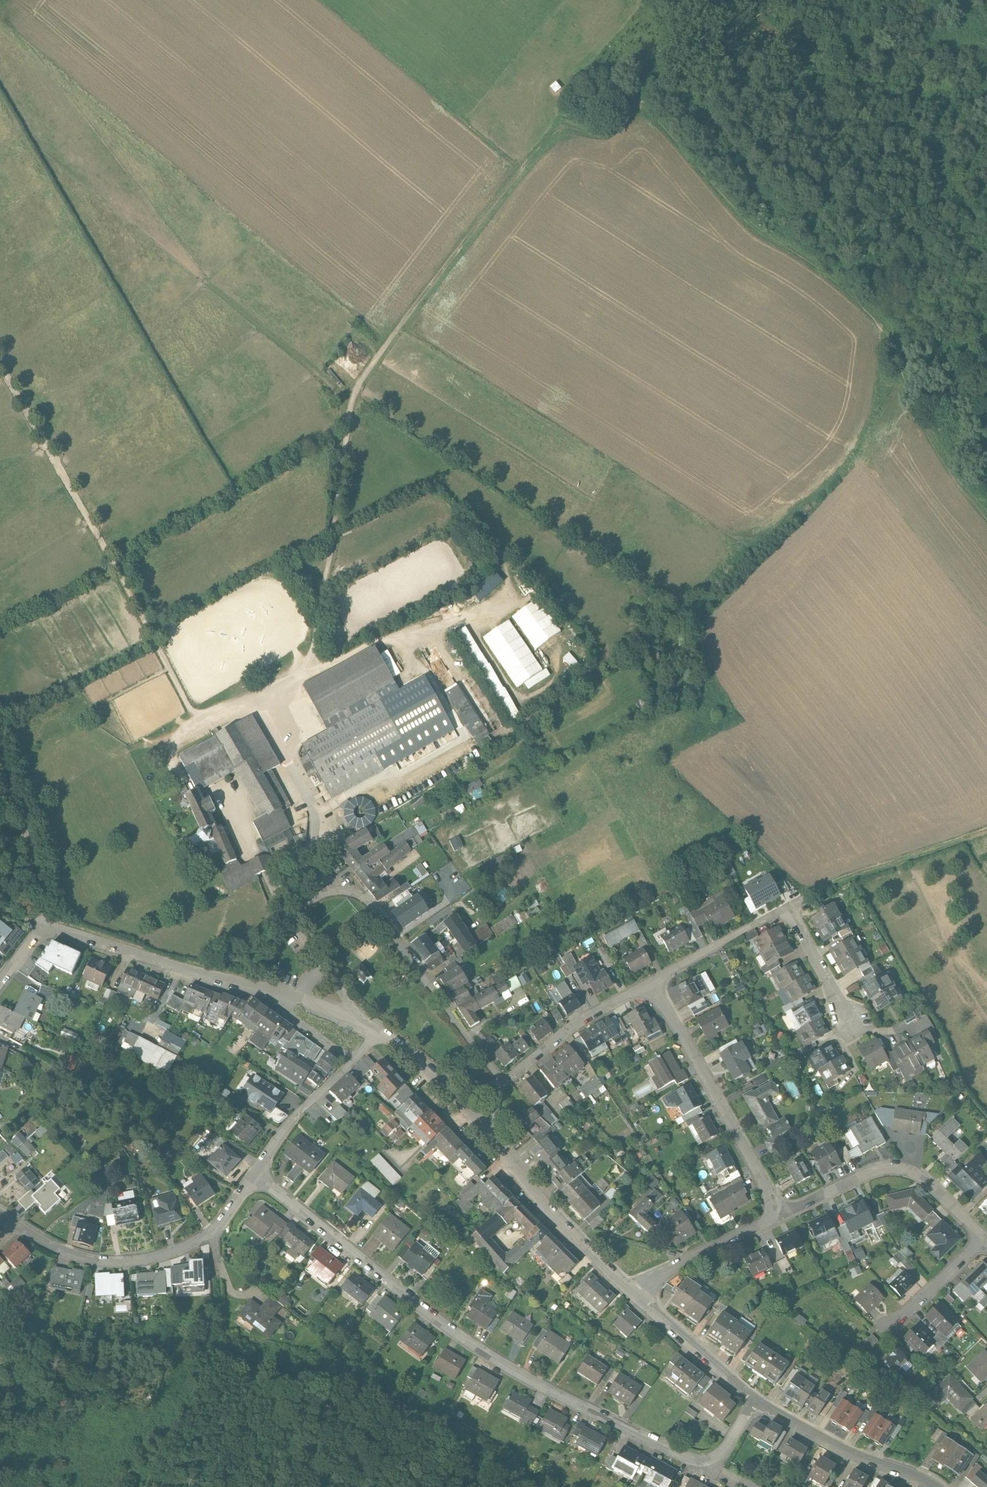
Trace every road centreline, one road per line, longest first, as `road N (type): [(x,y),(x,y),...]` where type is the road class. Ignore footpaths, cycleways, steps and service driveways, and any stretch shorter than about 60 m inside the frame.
road 1 (track): [(640,105),(603,134),(567,128),(552,134),(389,338),(348,411),(309,662),(198,724)]
road 2 (residential): [(254,1178),(447,1335),(677,1454),(704,1463),(716,1458),(755,1400)]
road 3 (residential): [(503,1083),(355,893),(318,895),(298,918),(295,929),(325,974)]
road 4 (residential): [(0,1220),(85,1259),(150,1259),(214,1234),(254,1178)]
road 5 (residential): [(653,982),(782,1216)]
road 6 (residential): [(42,924),(285,996)]
road 7 (residential): [(985,1236),(923,1176),(898,1169),(782,1216)]
road 8 (track): [(0,767),(40,892),(42,924),(0,911)]
road 9 (residential): [(935,1486),(815,1436),(755,1400)]
road 10 (track): [(803,898),(986,827)]
road 11 (residential): [(653,982),(566,1033),(503,1083)]
road 12 (residential): [(782,1216),(629,1292)]
road 13 (residential): [(755,1400),(629,1292)]
road 14 (residential): [(485,1128),(588,1252)]
road 15 (residential): [(352,1063),(290,1123),(254,1178)]
road 16 (residential): [(785,908),(653,982)]
road 17 (residential): [(374,1031),(429,1070),(485,1128)]
road 18 (residential): [(785,908),(855,1029)]
road 19 (residential): [(985,1236),(889,1327)]

